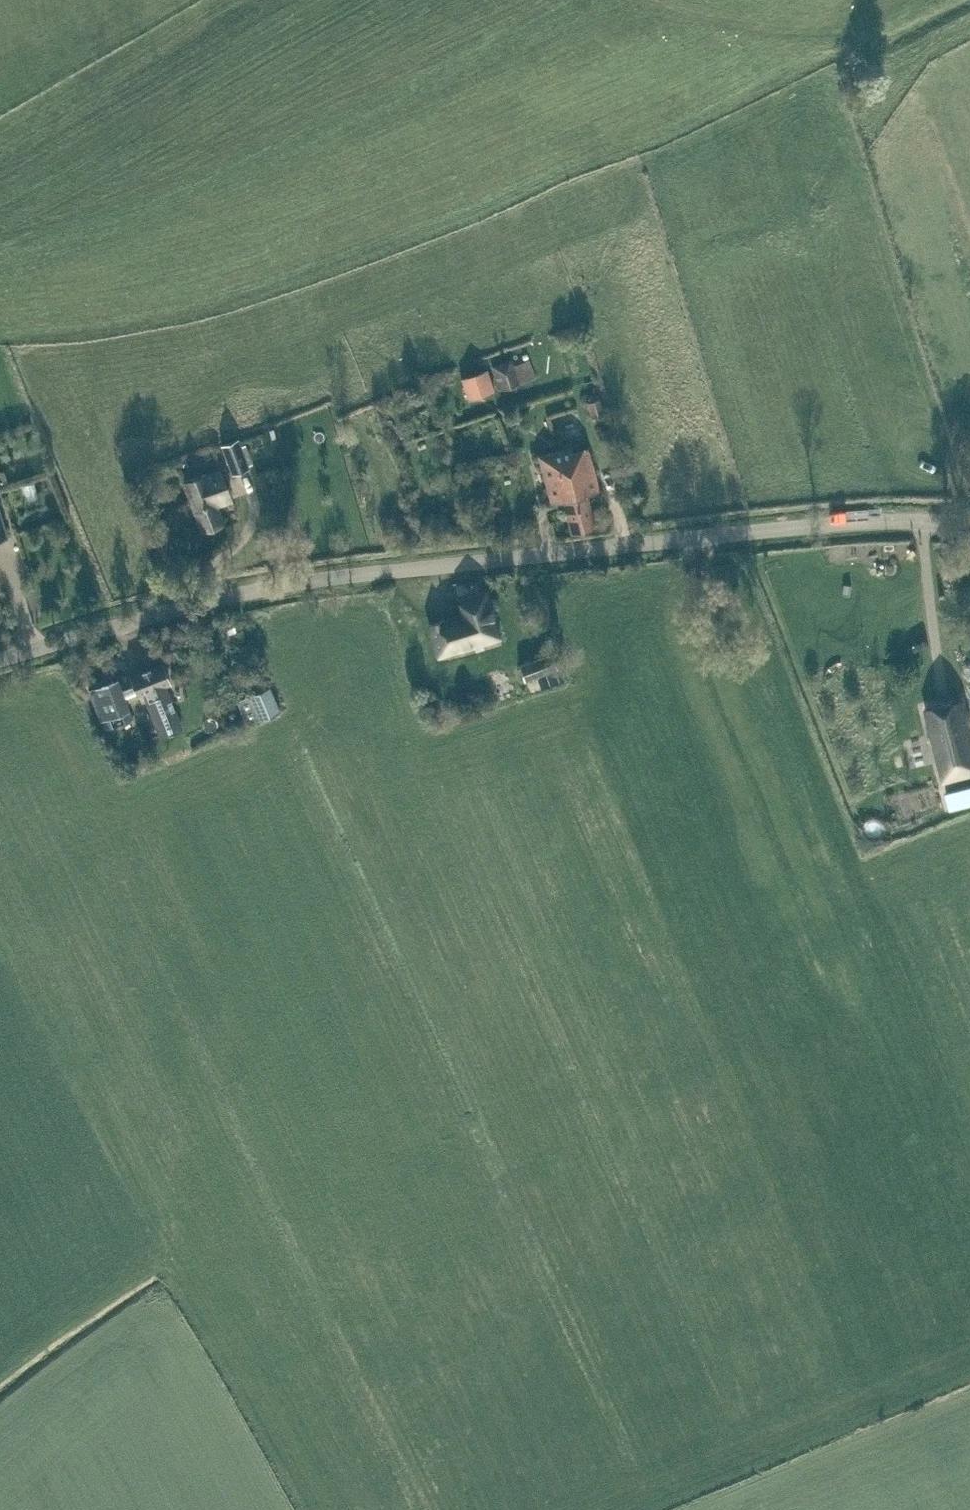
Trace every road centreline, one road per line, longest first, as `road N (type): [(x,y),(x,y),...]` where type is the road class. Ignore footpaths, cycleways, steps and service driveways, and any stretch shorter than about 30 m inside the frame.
road 1 (unclassified): [(0,659),(233,594),(353,574),(851,522),(969,525)]

